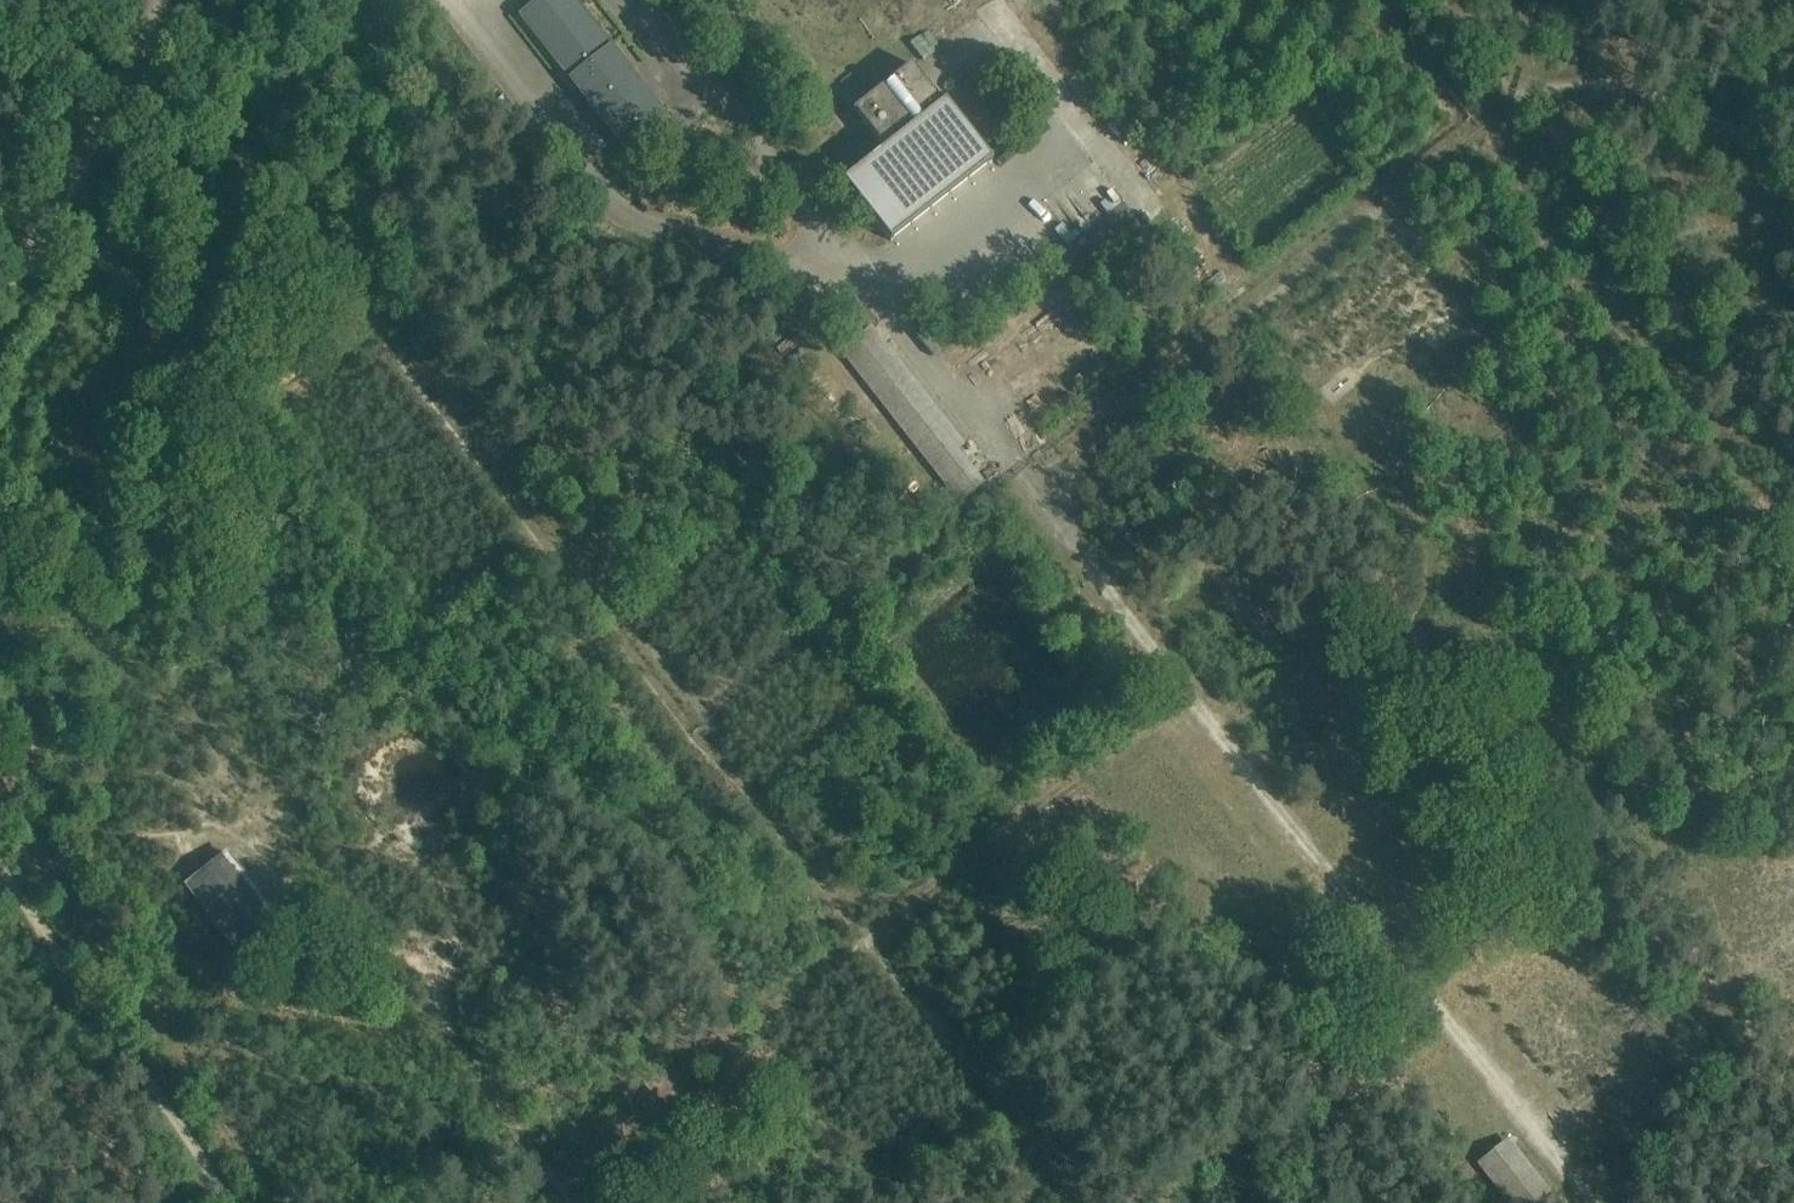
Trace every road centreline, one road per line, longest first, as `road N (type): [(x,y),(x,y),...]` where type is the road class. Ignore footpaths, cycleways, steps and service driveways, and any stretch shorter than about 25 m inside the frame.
road 1 (track): [(1074,1202),(193,78)]
road 2 (track): [(226,1202),(0,871)]
road 3 (unclassified): [(0,304),(160,0)]

